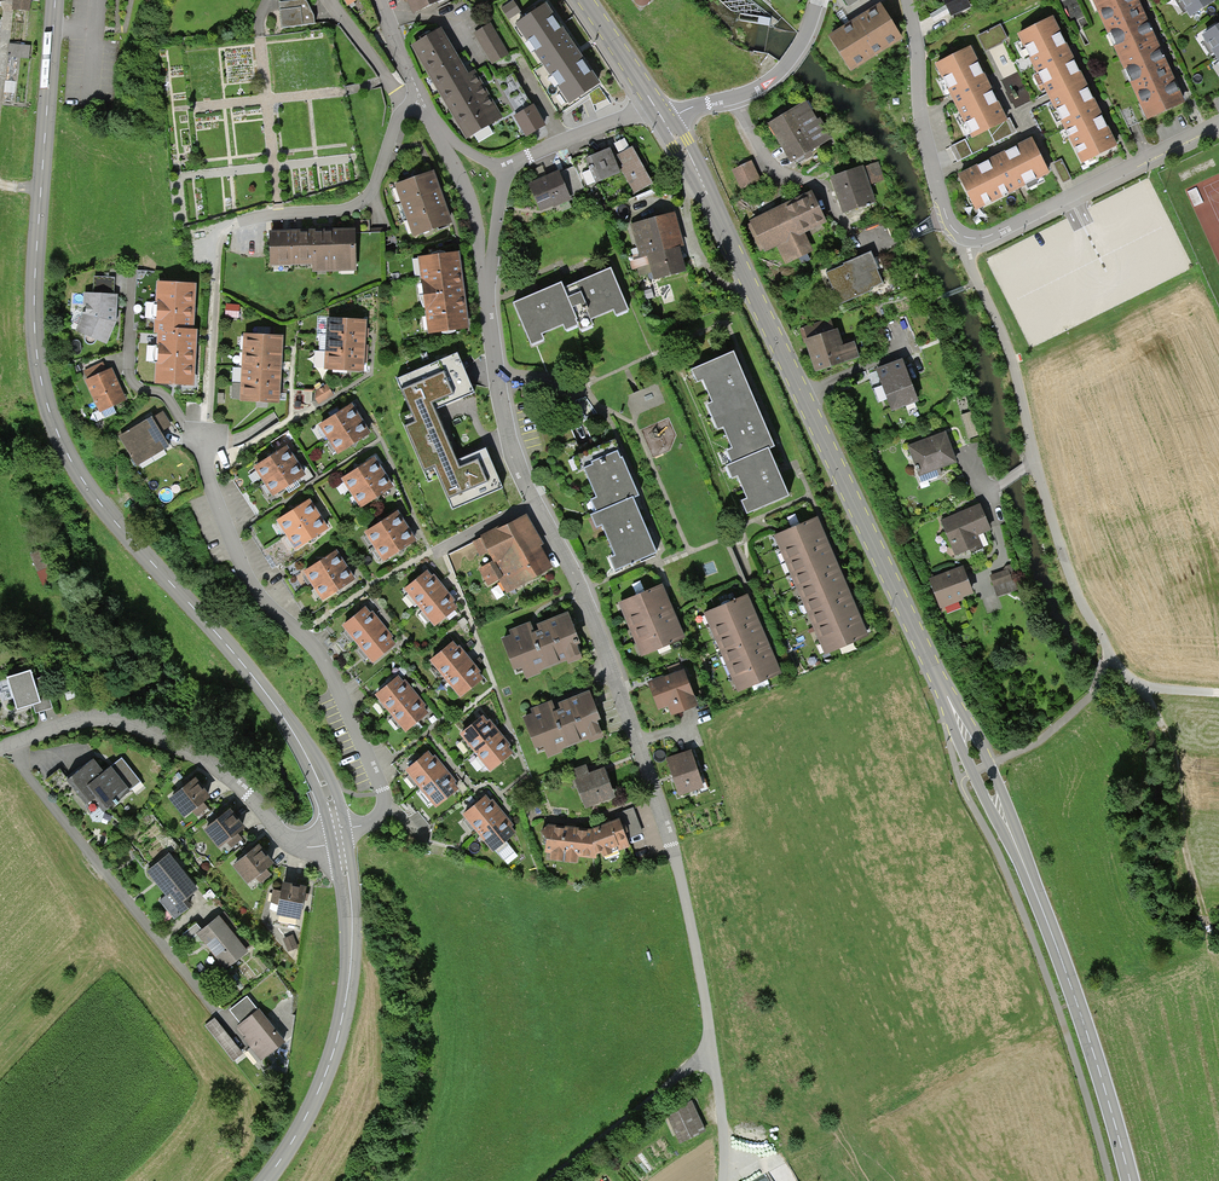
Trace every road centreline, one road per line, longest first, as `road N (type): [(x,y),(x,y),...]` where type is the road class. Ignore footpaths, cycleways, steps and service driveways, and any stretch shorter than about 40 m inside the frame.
road 1 (primary): [(1133,1180),(1016,845),(667,118)]
road 2 (residential): [(724,1180),(721,1077),(660,801),(602,634),(513,455),(484,274)]
road 3 (tertiary): [(58,0),(35,282),(49,407),(97,498),(283,716),(327,794),(337,830)]
road 4 (residential): [(337,830),(375,822),(381,786),(333,685),(238,562),(206,428)]
road 5 (track): [(1107,655),(1061,553),(1006,342),(965,237)]
road 6 (residential): [(0,749),(72,723),(128,723),(195,751),(302,847),(340,842)]
road 7 (tertiary): [(340,842),(351,904),(346,995),(319,1089),(266,1180)]
road 8 (residential): [(201,231),(246,217),(336,210),(361,198),(377,182),(398,117),(422,101)]
road 9 (residential): [(965,237),(998,231),(1218,123)]
road 10 (track): [(1209,943),(1160,724),(1136,685)]
road 11 (residential): [(965,237),(942,207),(909,0)]
road 12 (track): [(556,1180),(713,1042)]
road 13 (residential): [(667,118),(740,96),(780,72),(819,0)]
road 14 (track): [(982,769),(1066,719),(1092,692),(1107,655)]
road 15 (residential): [(513,164),(654,100)]
road 16 (residential): [(484,274),(474,218),(442,135)]
road 17 (track): [(1107,655),(1136,685),(1218,695)]
road 18 (primary): [(654,100),(584,0)]

